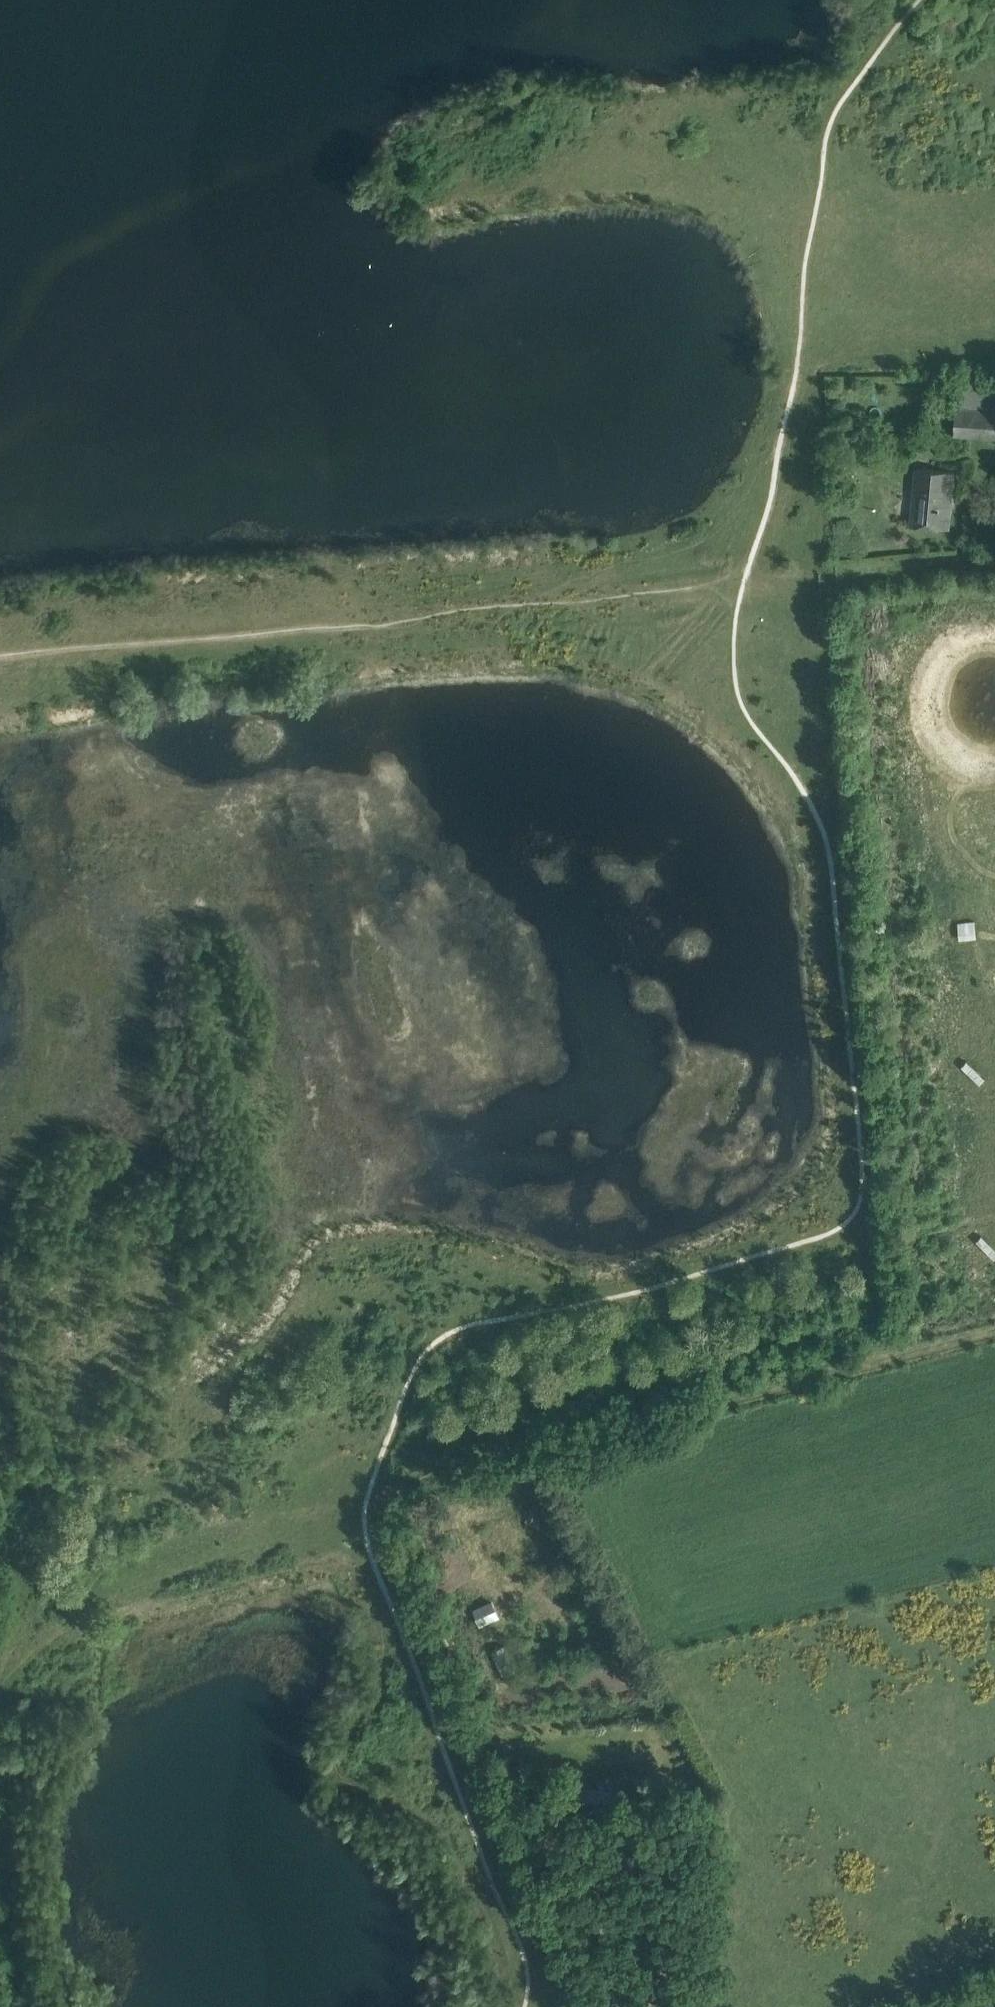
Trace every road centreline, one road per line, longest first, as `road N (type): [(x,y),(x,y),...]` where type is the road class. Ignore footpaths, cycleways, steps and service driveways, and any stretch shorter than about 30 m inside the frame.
road 1 (track): [(994,1331),(479,1468),(397,1482),(373,1477)]
road 2 (track): [(994,564),(822,577)]

